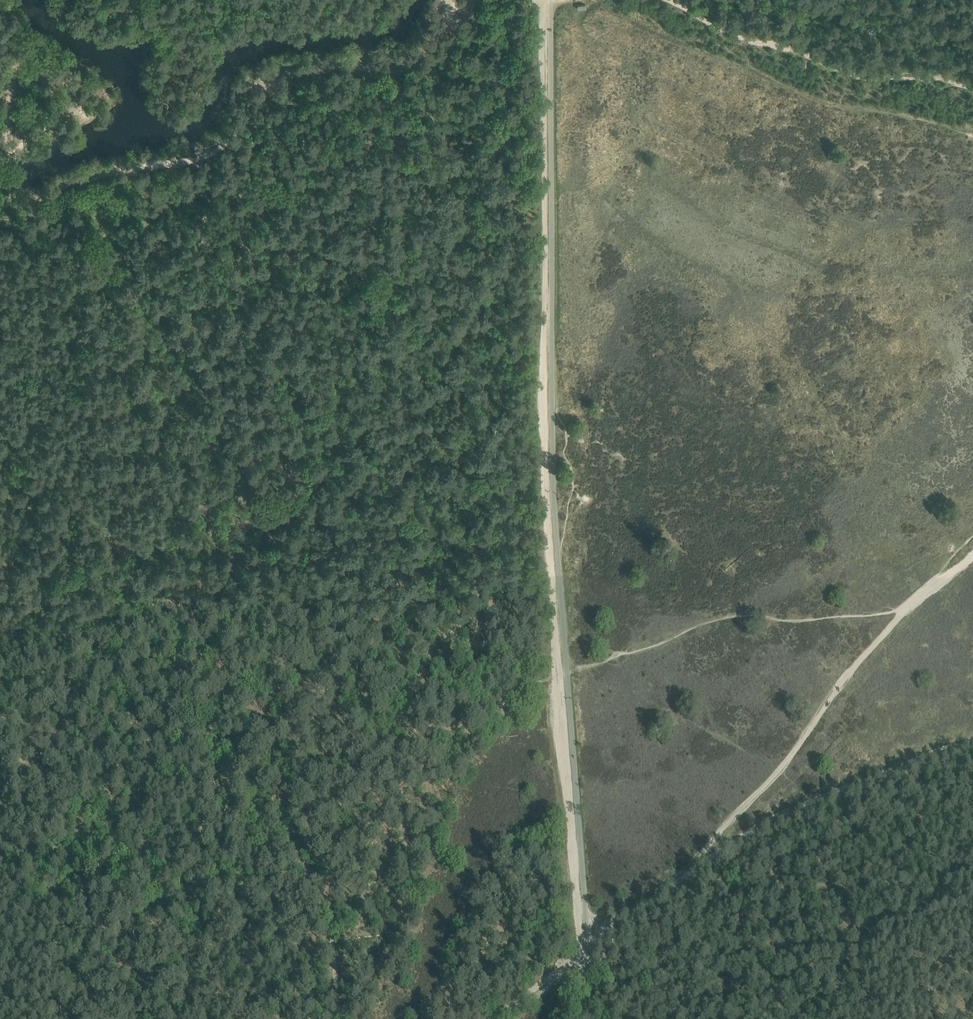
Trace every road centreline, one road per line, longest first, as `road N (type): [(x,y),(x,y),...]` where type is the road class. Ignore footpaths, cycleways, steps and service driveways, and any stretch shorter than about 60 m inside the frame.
road 1 (track): [(578,1018),(540,512),(537,0)]

